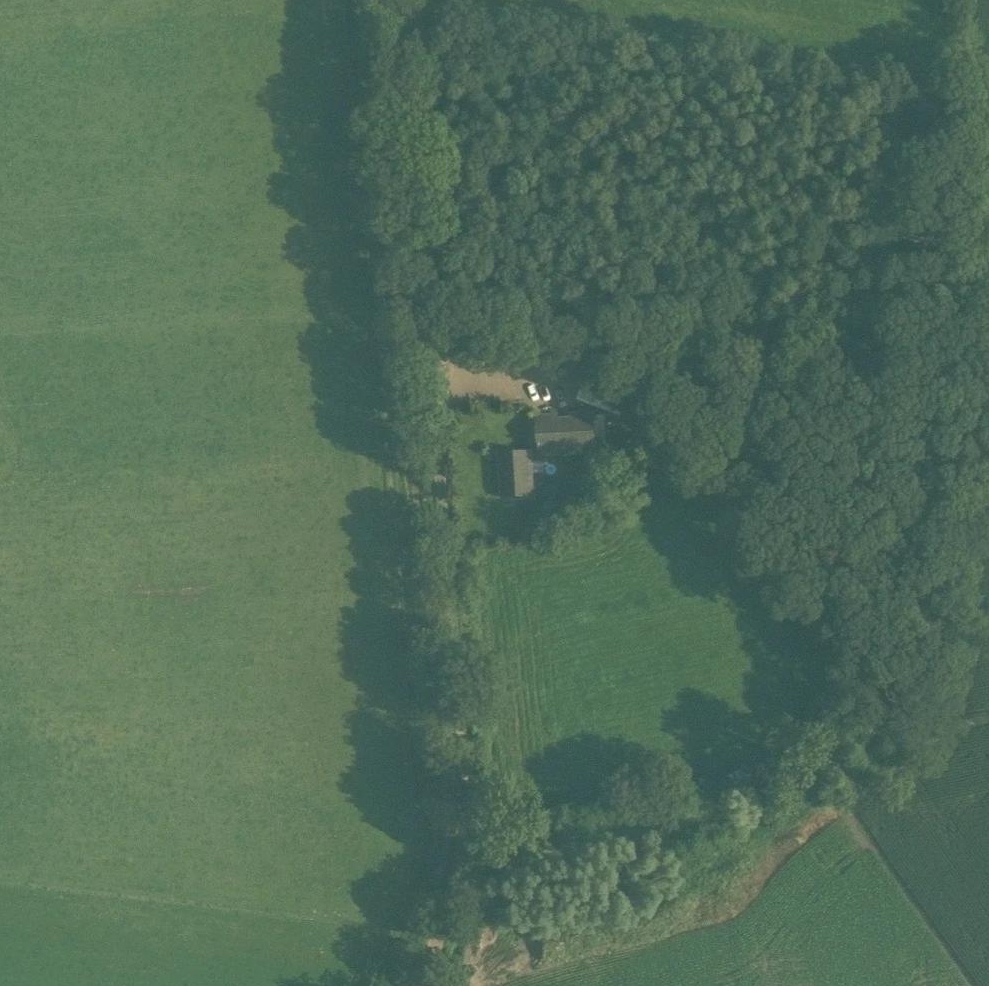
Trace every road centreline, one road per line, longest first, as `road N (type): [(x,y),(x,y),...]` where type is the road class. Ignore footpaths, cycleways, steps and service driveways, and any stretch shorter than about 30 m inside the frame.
road 1 (unclassified): [(470,828),(398,0)]
road 2 (track): [(414,985),(452,908),(470,828)]

